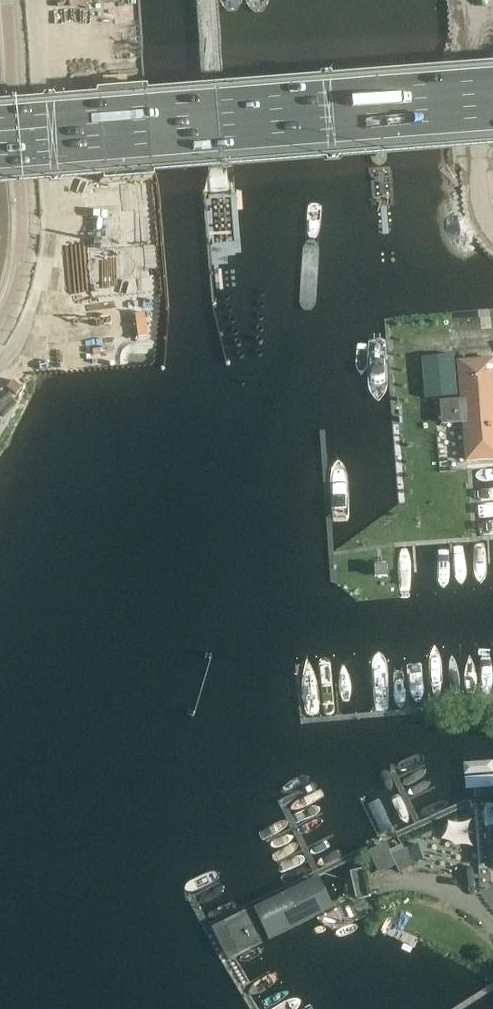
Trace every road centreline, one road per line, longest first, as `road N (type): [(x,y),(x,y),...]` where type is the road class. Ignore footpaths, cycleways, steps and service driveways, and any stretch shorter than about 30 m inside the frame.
road 1 (motorway): [(0,83),(492,46)]
road 2 (motorway): [(0,231),(492,194)]
road 3 (motorway): [(0,136),(492,100)]

